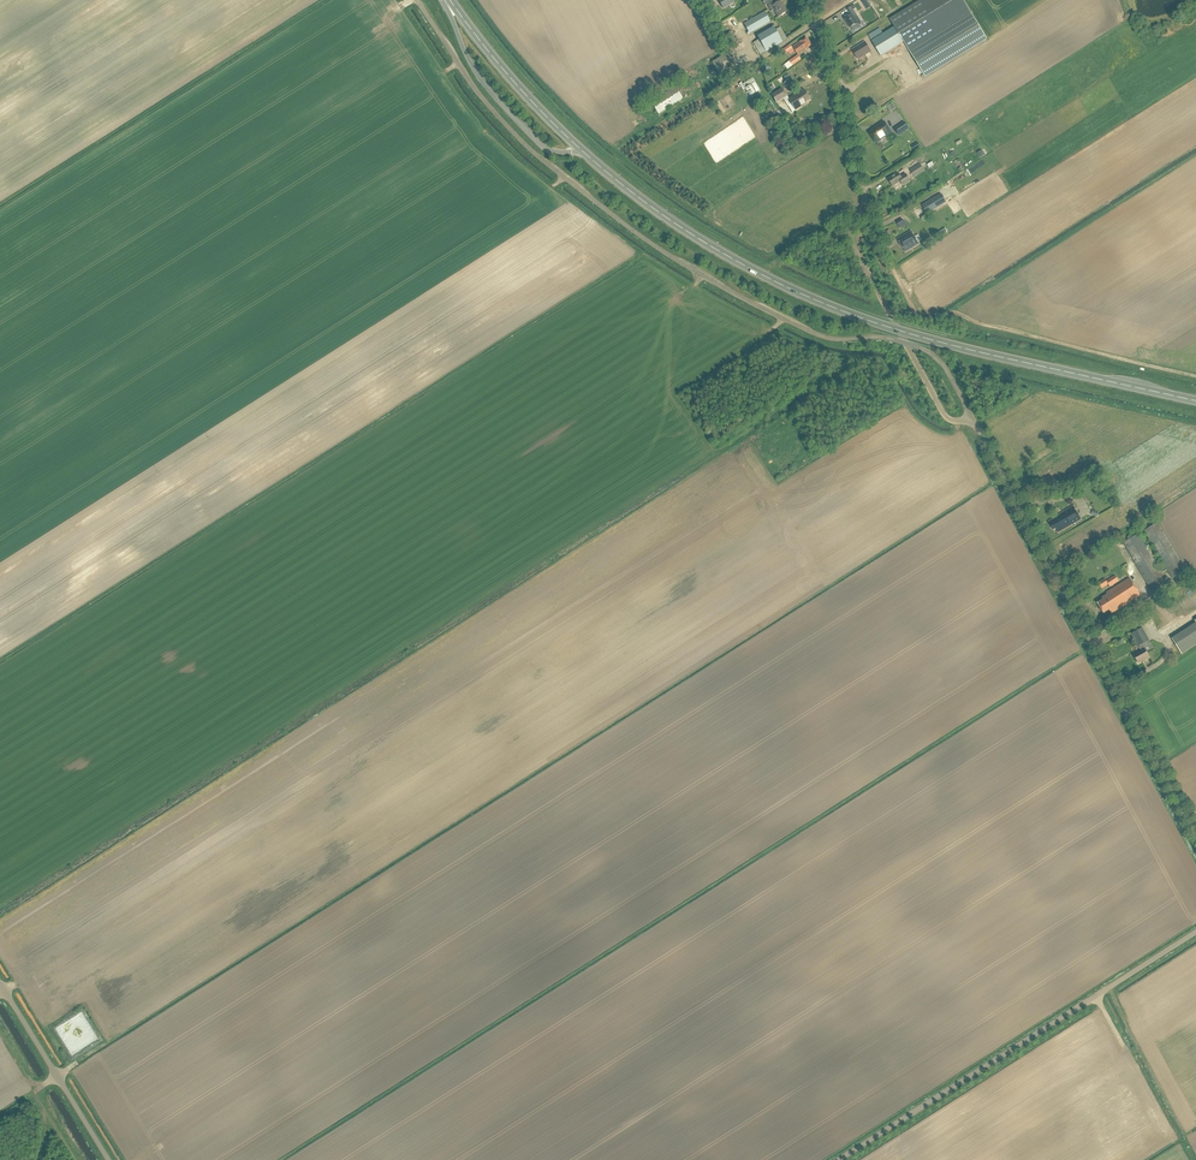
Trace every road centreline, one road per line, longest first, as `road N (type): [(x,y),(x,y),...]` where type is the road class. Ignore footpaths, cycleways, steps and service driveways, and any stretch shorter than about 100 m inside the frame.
road 1 (unclassified): [(973,419),(929,353),(884,338),(817,334),(626,225),(490,107),(417,0)]
road 2 (trunk): [(1195,401),(953,346),(833,307),(693,236),(583,152)]
road 3 (unclassified): [(973,419),(945,416),(852,246),(853,223),(866,206),(835,69),(799,0)]
road 4 (unclassified): [(1195,833),(973,419)]
road 5 (unclassified): [(838,1159),(1195,931)]
road 6 (track): [(1195,377),(955,313),(923,319),(866,206)]
road 7 (unclassified): [(108,1159),(0,984)]
road 8 (trunk): [(583,152),(521,91),(449,0)]

